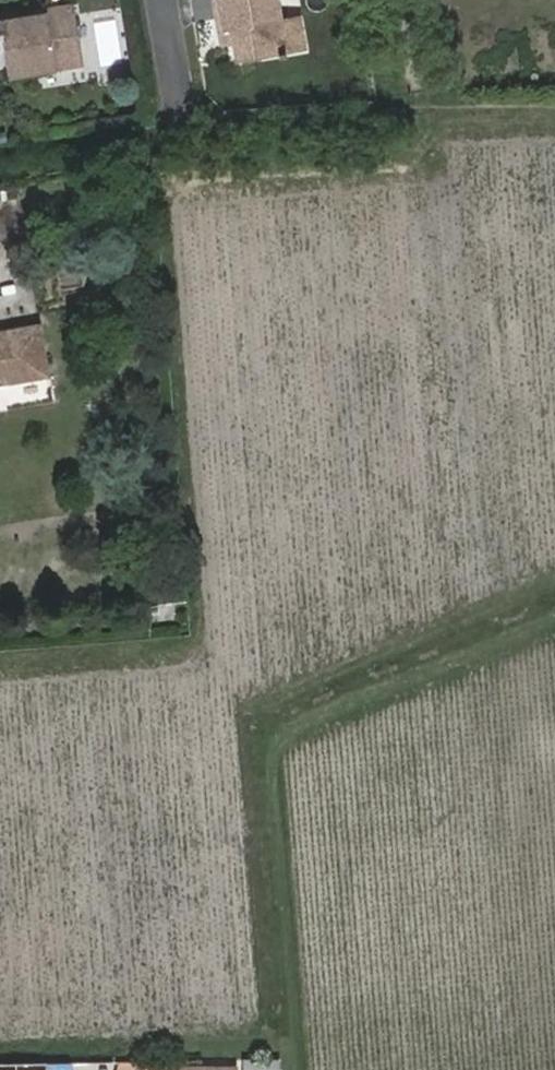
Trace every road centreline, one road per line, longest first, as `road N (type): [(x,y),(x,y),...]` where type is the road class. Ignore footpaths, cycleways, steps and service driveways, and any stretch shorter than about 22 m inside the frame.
road 1 (track): [(554,616),(291,727),(274,743),(295,1069)]

